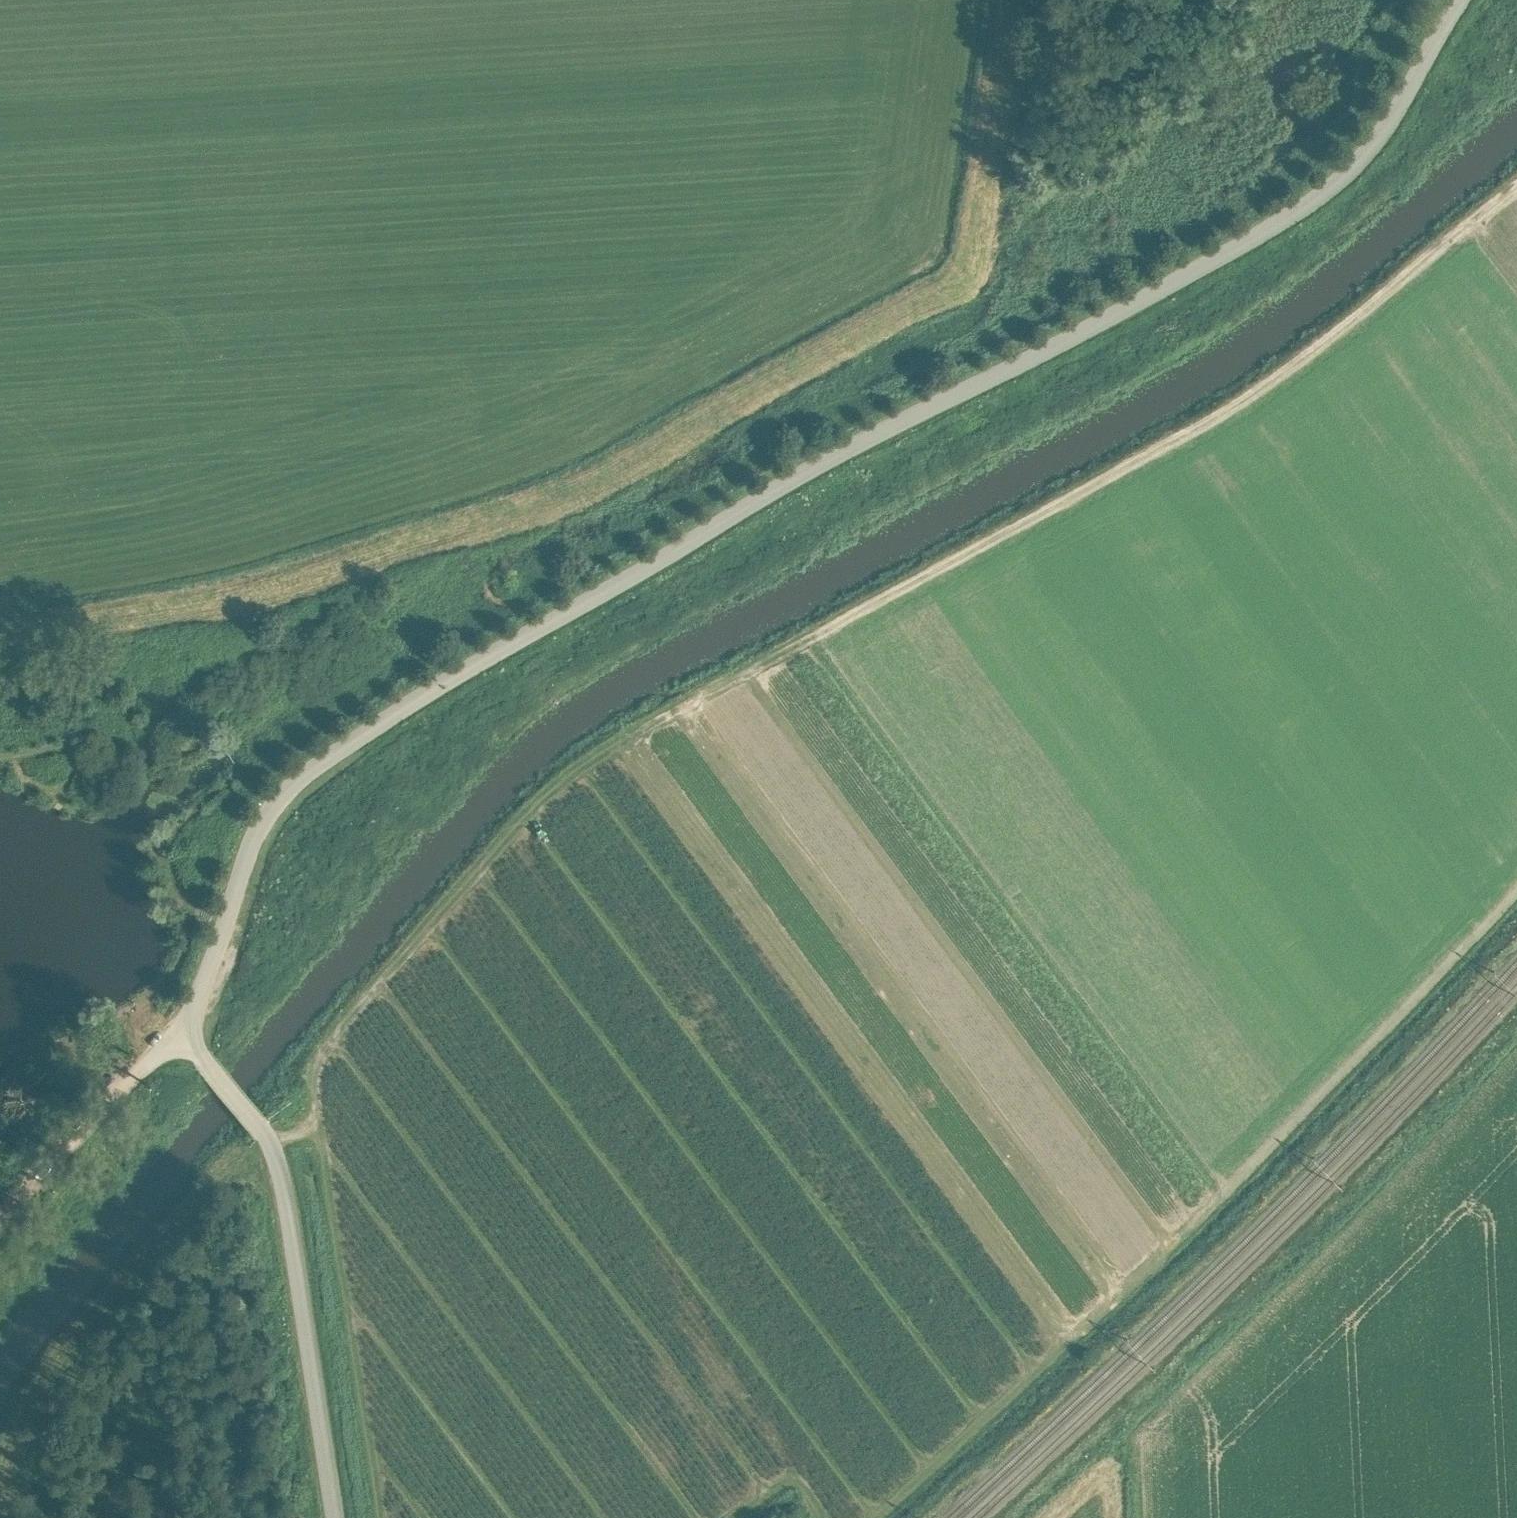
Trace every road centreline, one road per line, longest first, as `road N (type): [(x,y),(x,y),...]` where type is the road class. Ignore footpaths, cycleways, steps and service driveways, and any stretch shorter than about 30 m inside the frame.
road 1 (unclassified): [(333,1517),(277,1171),(251,1121),(176,1034),(262,828),(296,784),(335,753),(1255,243),(1352,172),(1422,98),(1481,0)]
road 2 (track): [(176,1034),(0,1222)]

